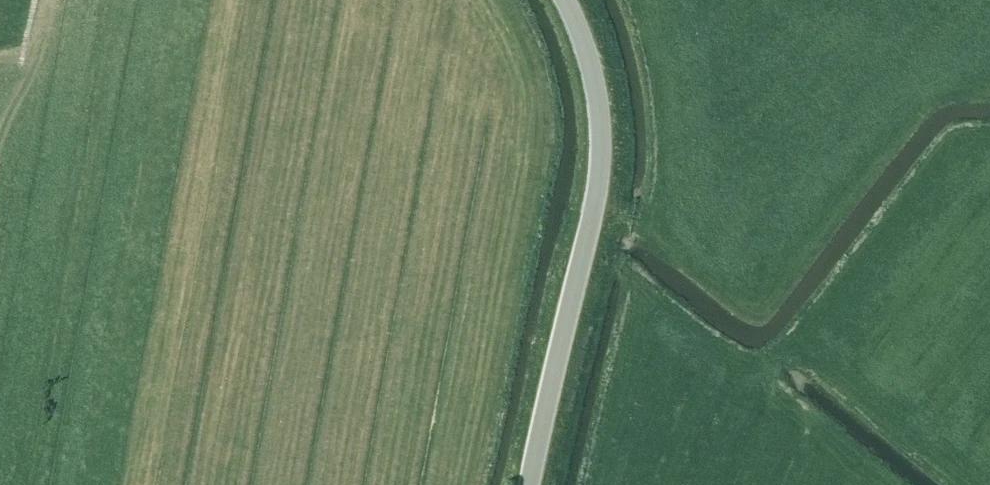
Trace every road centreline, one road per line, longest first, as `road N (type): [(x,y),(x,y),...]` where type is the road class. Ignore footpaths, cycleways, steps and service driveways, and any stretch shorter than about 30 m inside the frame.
road 1 (tertiary): [(530,484),(597,174),(589,68),(563,0)]

